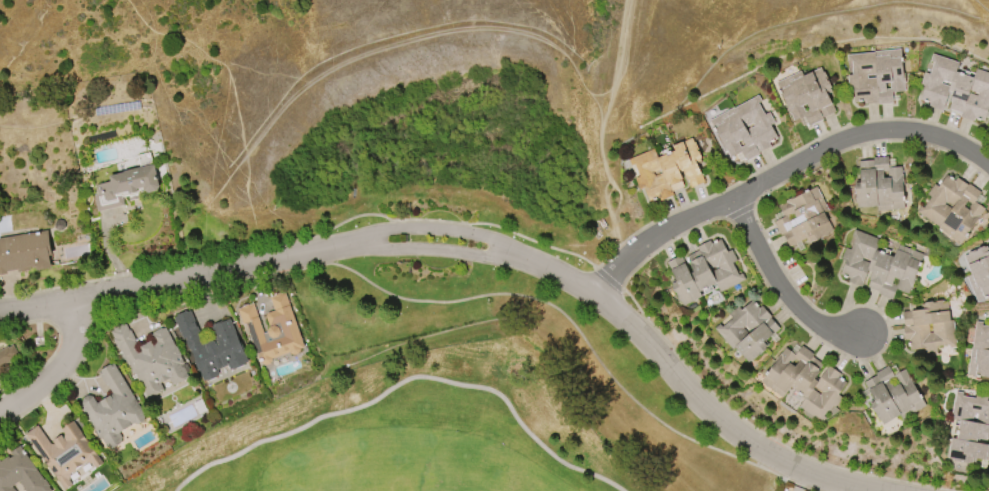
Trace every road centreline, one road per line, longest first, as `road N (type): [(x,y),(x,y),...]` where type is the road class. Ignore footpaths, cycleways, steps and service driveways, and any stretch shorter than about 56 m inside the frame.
road 1 (residential): [(876,490),(799,470),(745,442),(593,297),(544,268),(475,246),(388,240),(77,301)]
road 2 (residential): [(593,297),(660,234),(840,142),(917,134),(988,169)]
road 3 (residential): [(0,418),(43,390),(69,349),(77,301),(0,312)]
road 4 (residential): [(737,197),(771,274),(804,316),(860,337)]

